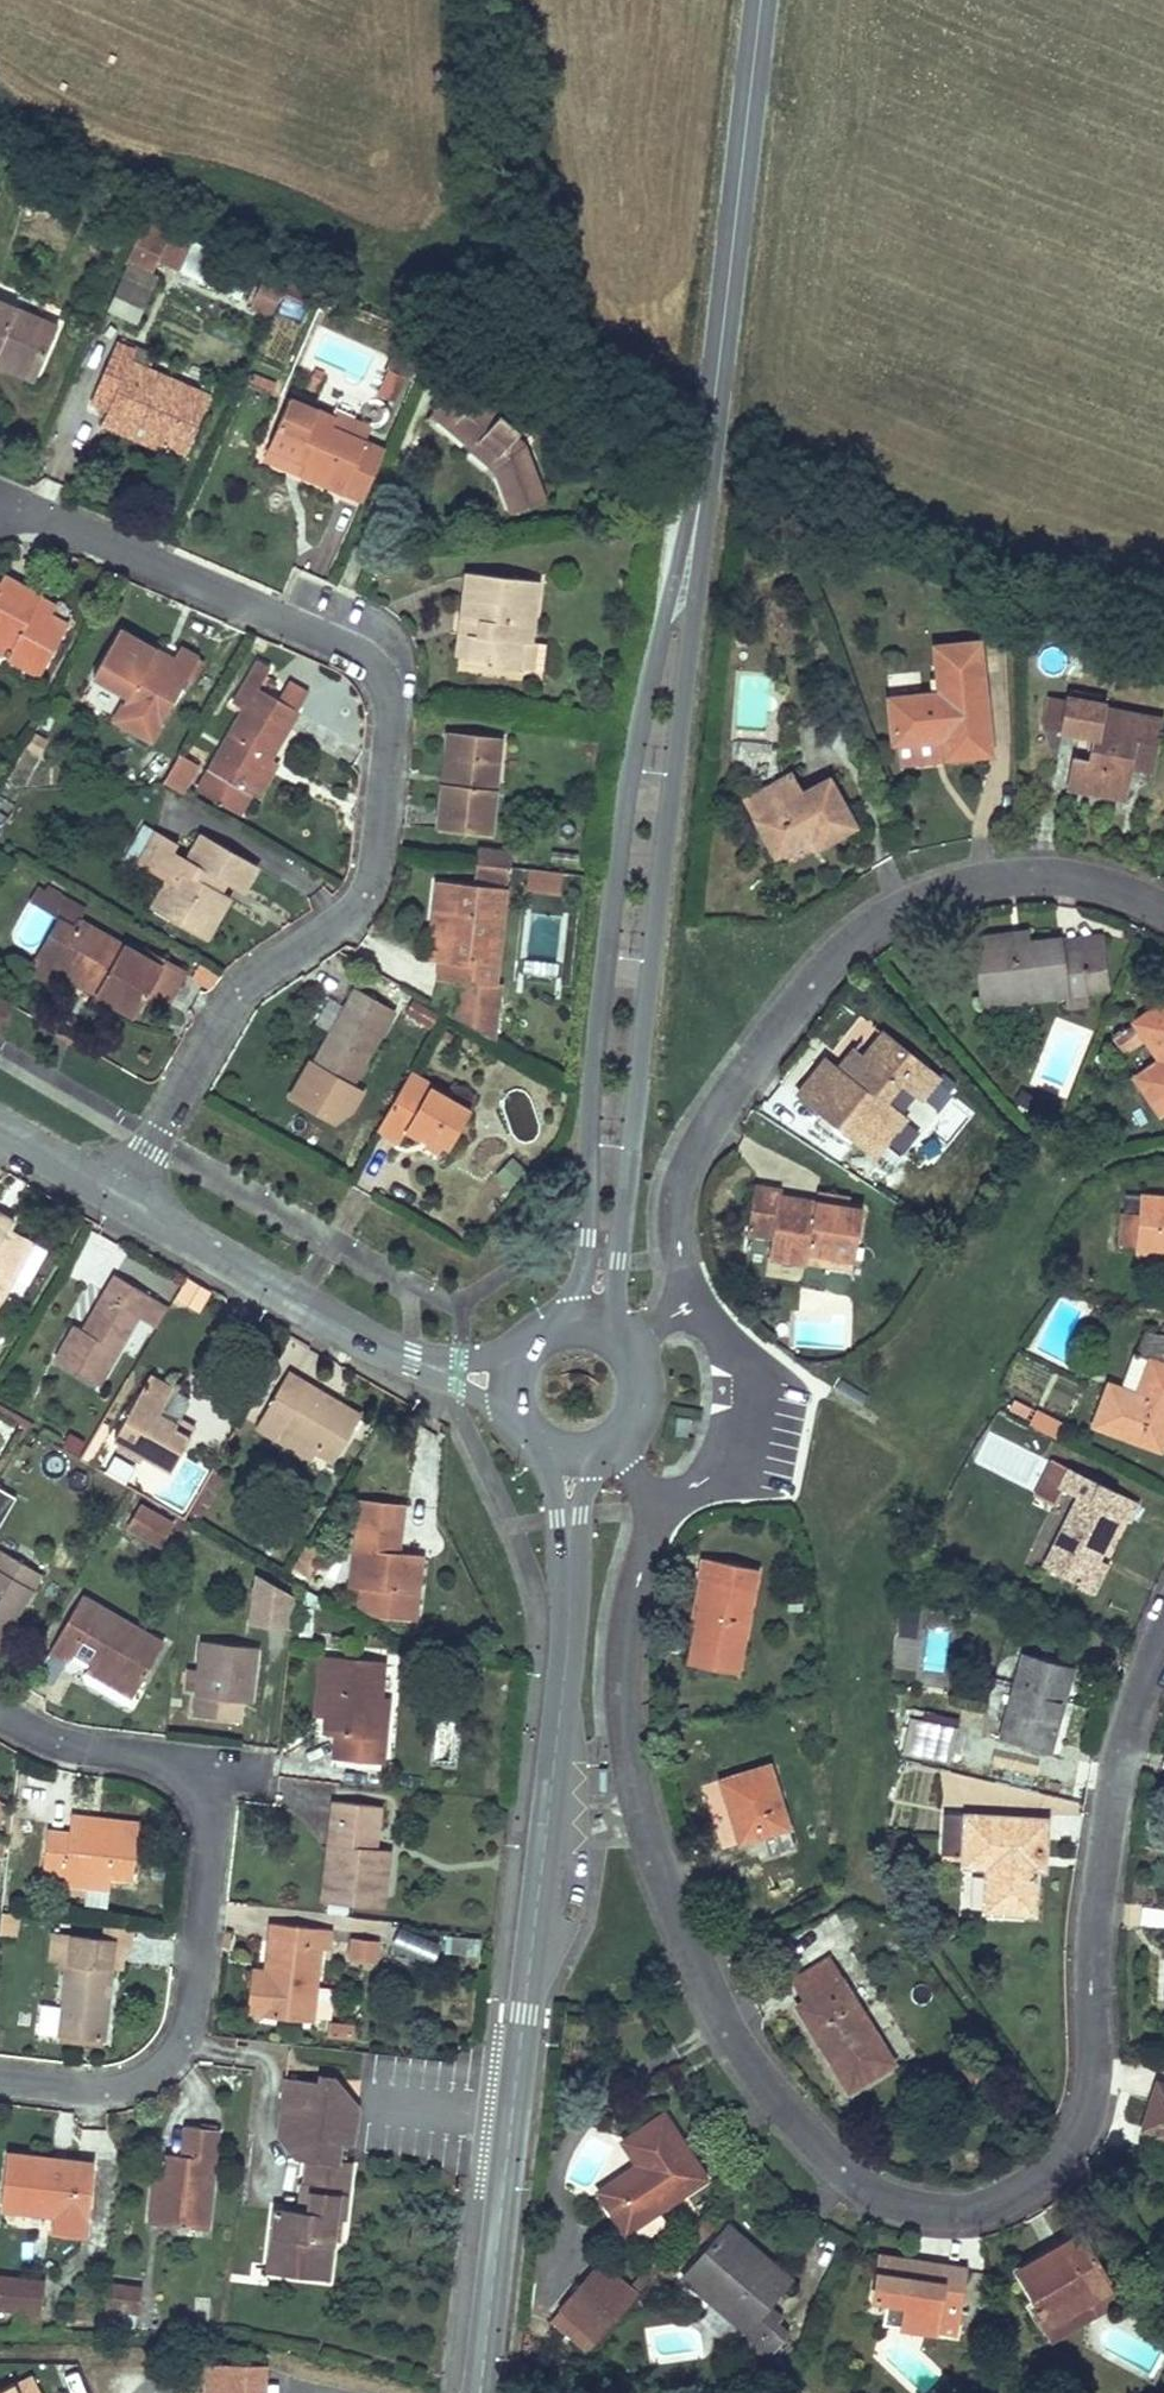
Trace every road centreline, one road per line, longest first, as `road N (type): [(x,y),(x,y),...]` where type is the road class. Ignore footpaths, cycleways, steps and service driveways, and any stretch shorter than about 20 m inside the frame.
road 1 (residential): [(1163,1635),(1123,1748),(1108,1830),(1094,2067),(1082,2137),(1053,2176),(1024,2195),(948,2213),(915,2209),(831,2168),(758,2079),(709,2000),(667,1896),(637,1802),(625,1726),(635,1590),(660,1511)]
road 2 (residential): [(113,1198),(241,987),(326,929),(368,885),(377,861),(389,706),(370,667),(333,638),(0,506)]
road 3 (tertiary): [(623,1348),(615,1300),(705,457)]
road 4 (tertiary): [(705,457),(625,790),(592,1080),(587,1259),(555,1331)]
road 5 (tertiary): [(570,1518),(556,1757),(480,2392)]
road 6 (residential): [(695,1299),(679,1227),(696,1151),(820,971),(856,940),(946,895),(994,882),(1089,883),(1163,910)]
road 7 (residential): [(0,2080),(115,2088),(142,2077),(179,2043),(191,2010),(210,1826),(203,1800),(164,1767),(19,1728)]
road 8 (tertiary): [(759,0),(705,457)]
road 9 (residential): [(424,1364),(358,1336),(113,1198)]
road 10 (residential): [(660,1511),(716,1463),(732,1407),(736,1380),(724,1346),(695,1299)]
road 11 (track): [(1074,2155),(1163,2256)]
road 12 (residential): [(113,1198),(0,1132)]

